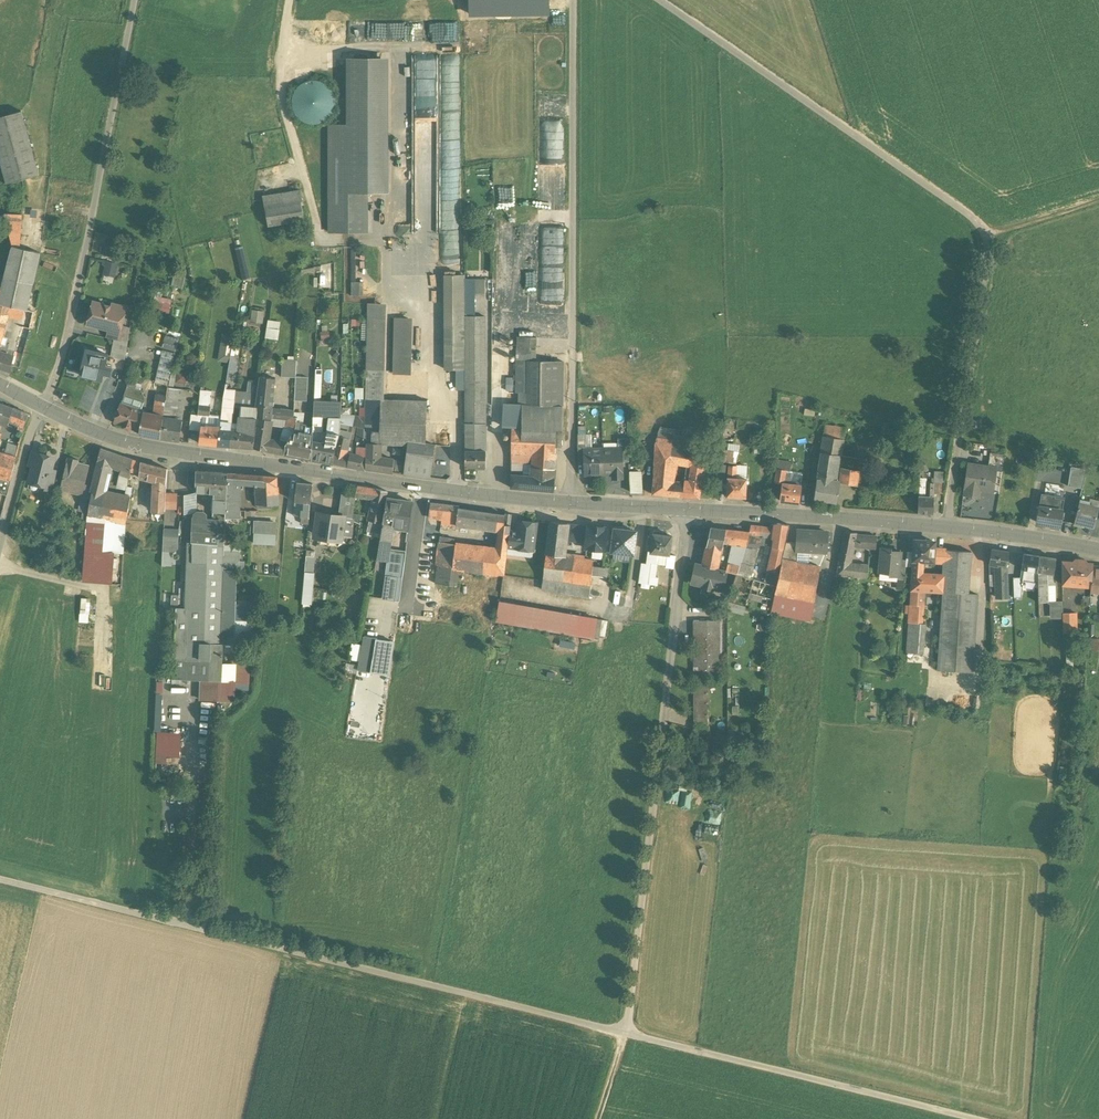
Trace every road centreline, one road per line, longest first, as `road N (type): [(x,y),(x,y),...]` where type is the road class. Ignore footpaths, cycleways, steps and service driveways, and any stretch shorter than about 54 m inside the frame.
road 1 (tertiary): [(1098,551),(947,526),(602,505),(146,456),(39,407)]
road 2 (track): [(974,1118),(0,879)]
road 3 (track): [(657,0),(986,231),(947,526)]
road 4 (track): [(596,1118),(624,1032),(688,513)]
road 5 (track): [(574,0),(571,502)]
road 6 (track): [(135,0),(45,409)]
road 7 (track): [(435,986),(494,635)]
road 8 (track): [(288,0),(281,98),(302,159)]
road 9 (residential): [(39,407),(0,551)]

